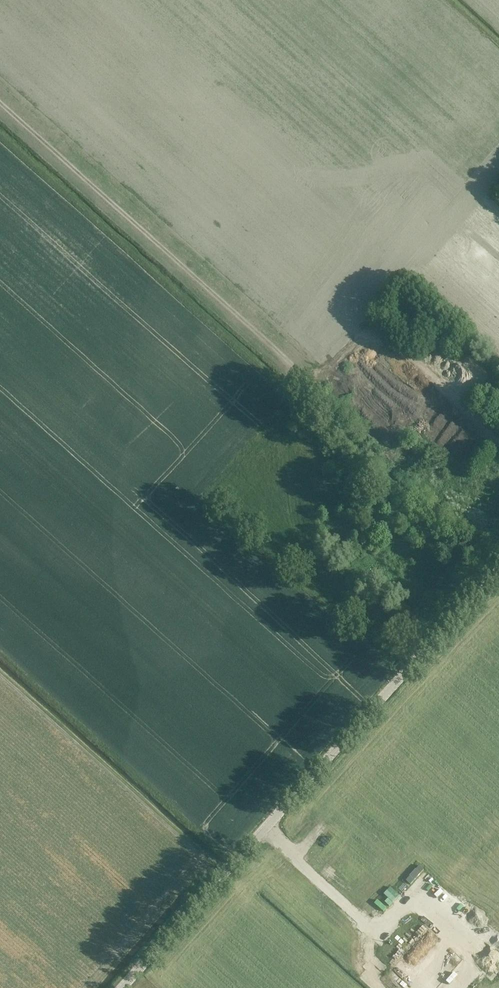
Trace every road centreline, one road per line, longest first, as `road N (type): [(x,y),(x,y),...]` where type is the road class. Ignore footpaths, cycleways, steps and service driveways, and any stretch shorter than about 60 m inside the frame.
road 1 (track): [(498,440),(380,338),(359,342),(328,374),(299,371),(0,104)]
road 2 (unclassified): [(122,987),(498,568)]
road 3 (track): [(299,371),(282,396),(293,524),(316,572),(426,649)]
road 4 (track): [(462,987),(483,966),(412,904),(379,938),(262,832)]

